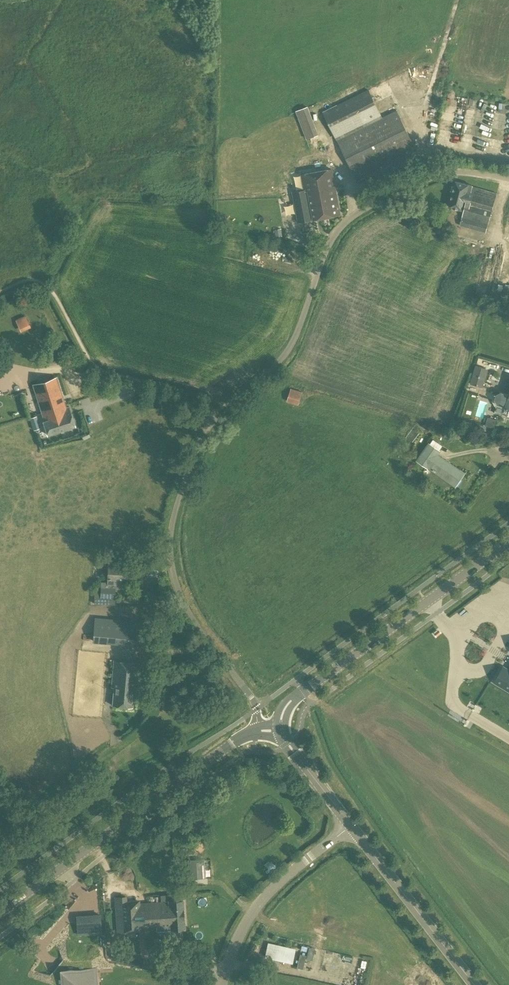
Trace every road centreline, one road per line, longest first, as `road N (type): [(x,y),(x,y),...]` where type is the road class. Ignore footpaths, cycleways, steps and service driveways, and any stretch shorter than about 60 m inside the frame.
road 1 (unclassified): [(257,709),(200,628),(176,575),(175,508),(201,439),(291,347),(329,243),(356,213),(448,172),(508,180)]
road 2 (tertiary): [(0,914),(256,732)]
road 3 (tertiary): [(281,730),(296,697),(508,542)]
road 4 (unclassified): [(222,984),(258,905),(351,825)]
road 5 (tertiary): [(475,984),(351,825)]

